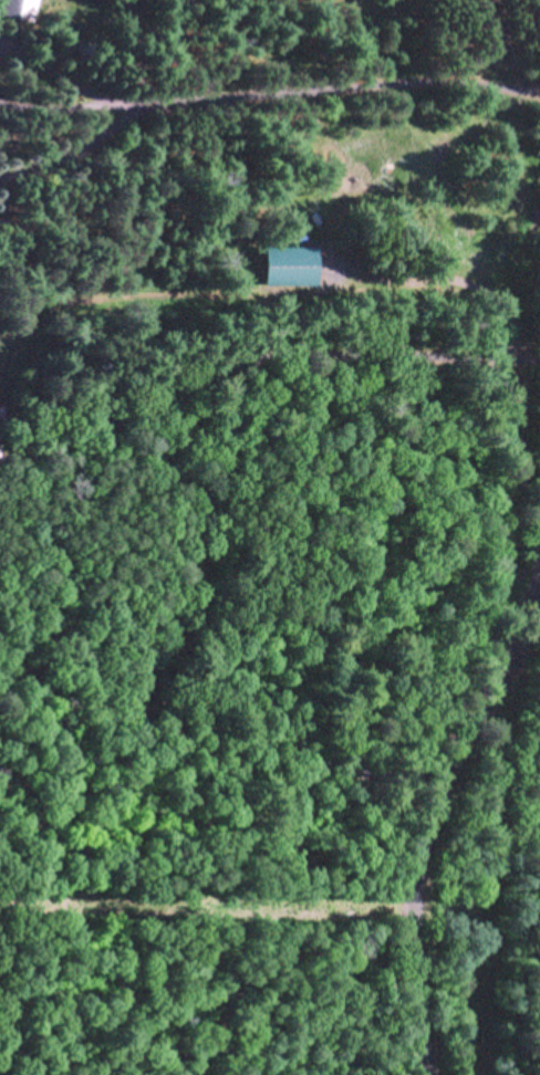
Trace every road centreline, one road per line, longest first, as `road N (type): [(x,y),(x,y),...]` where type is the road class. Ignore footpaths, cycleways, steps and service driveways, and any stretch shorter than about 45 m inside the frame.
road 1 (residential): [(539,562),(523,594),(489,770),(490,912),(473,1074)]

